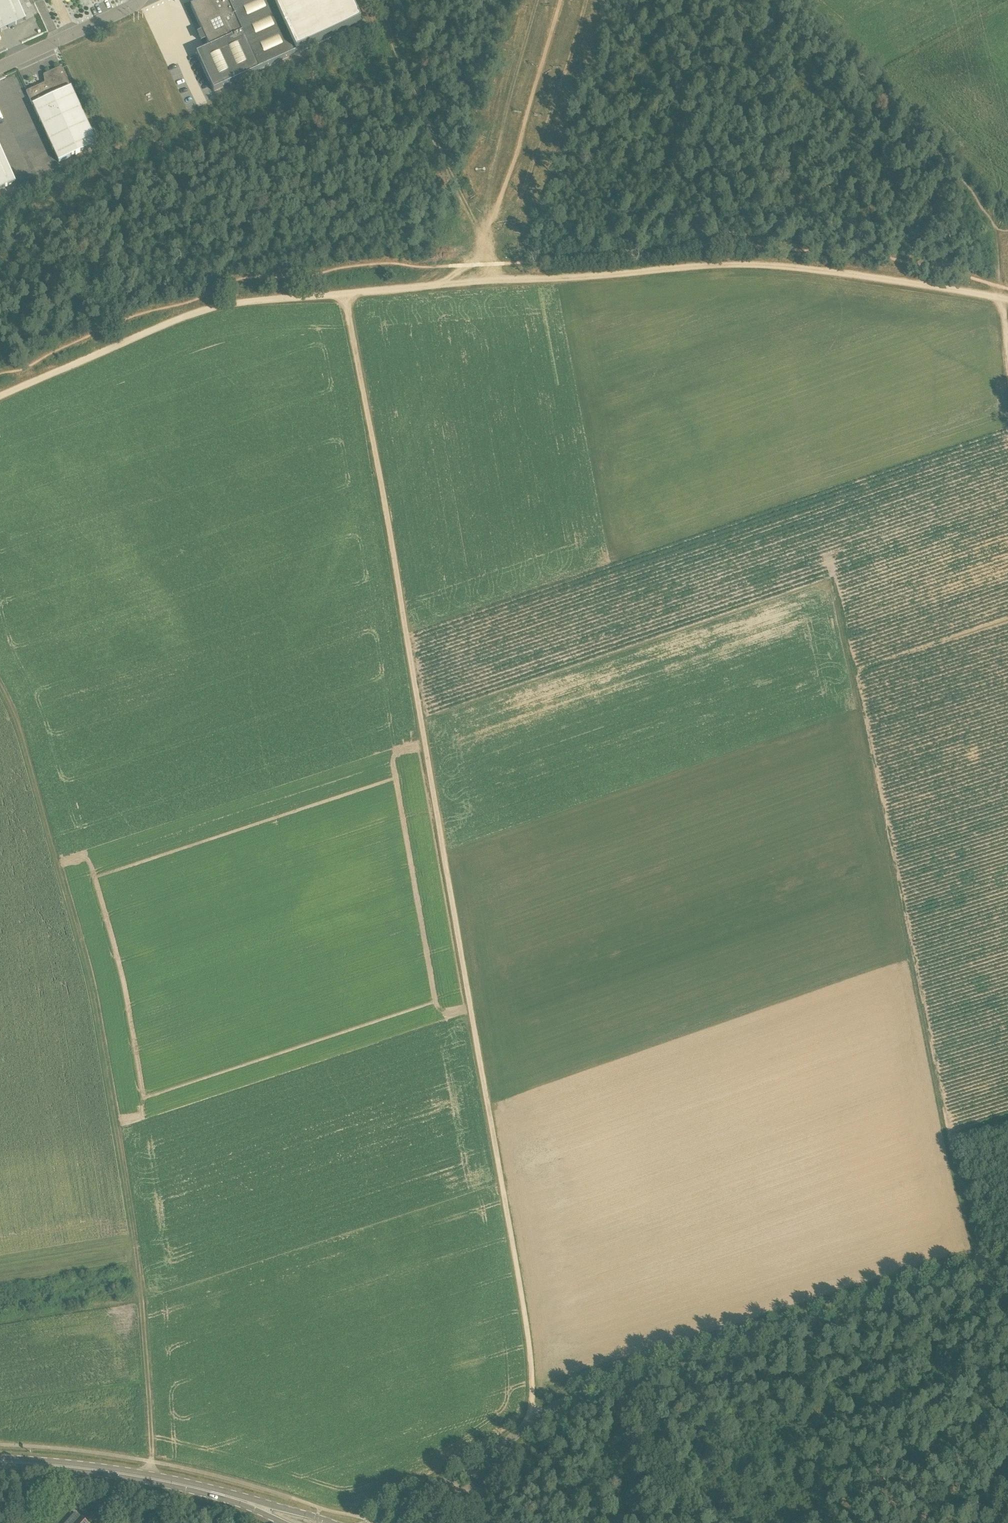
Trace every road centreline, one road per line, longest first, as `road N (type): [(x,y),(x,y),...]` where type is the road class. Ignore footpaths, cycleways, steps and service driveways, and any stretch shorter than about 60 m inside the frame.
road 1 (track): [(532,1421),(533,1364),(507,1188),(346,293)]
road 2 (track): [(1007,302),(763,269),(481,281),(224,303),(0,396)]
road 3 (track): [(0,685),(90,981),(141,1287),(149,1478)]
road 4 (track): [(839,587),(982,1265)]
road 5 (unclassified): [(372,1522),(590,1390),(1007,1256)]
road 6 (secondary): [(304,1522),(149,1478),(0,1462)]
road 7 (track): [(514,280),(491,266),(559,0)]
road 8 (track): [(491,266),(374,0)]
road 9 (unclassified): [(137,0),(0,67)]

